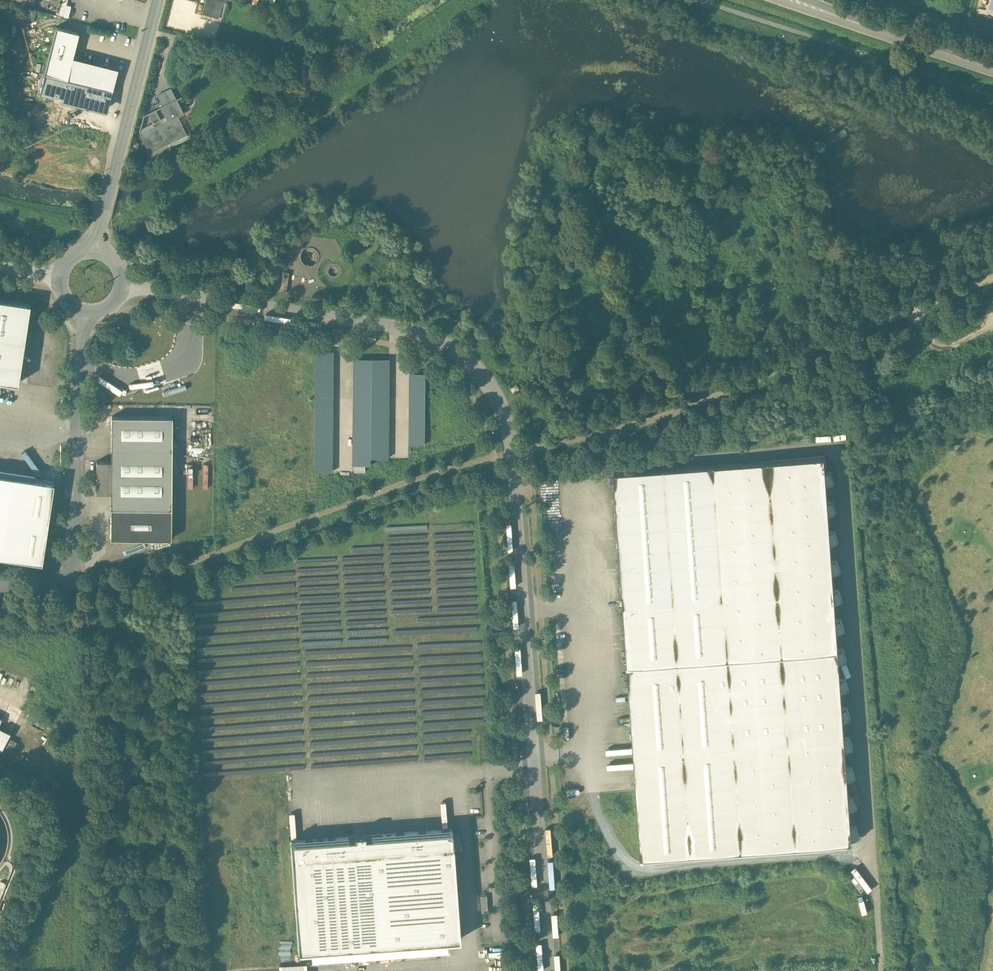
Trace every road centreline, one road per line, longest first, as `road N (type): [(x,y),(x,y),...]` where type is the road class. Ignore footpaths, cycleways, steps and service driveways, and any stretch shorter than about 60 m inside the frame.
road 1 (unclassified): [(512,453),(548,970)]
road 2 (unclassified): [(512,453),(641,420),(992,276)]
road 3 (unclassified): [(127,284),(437,341),(480,374),(512,453)]
road 4 (unclassified): [(64,594),(85,316)]
road 5 (residential): [(156,0),(98,247)]
road 6 (secondary): [(992,69),(798,0)]

